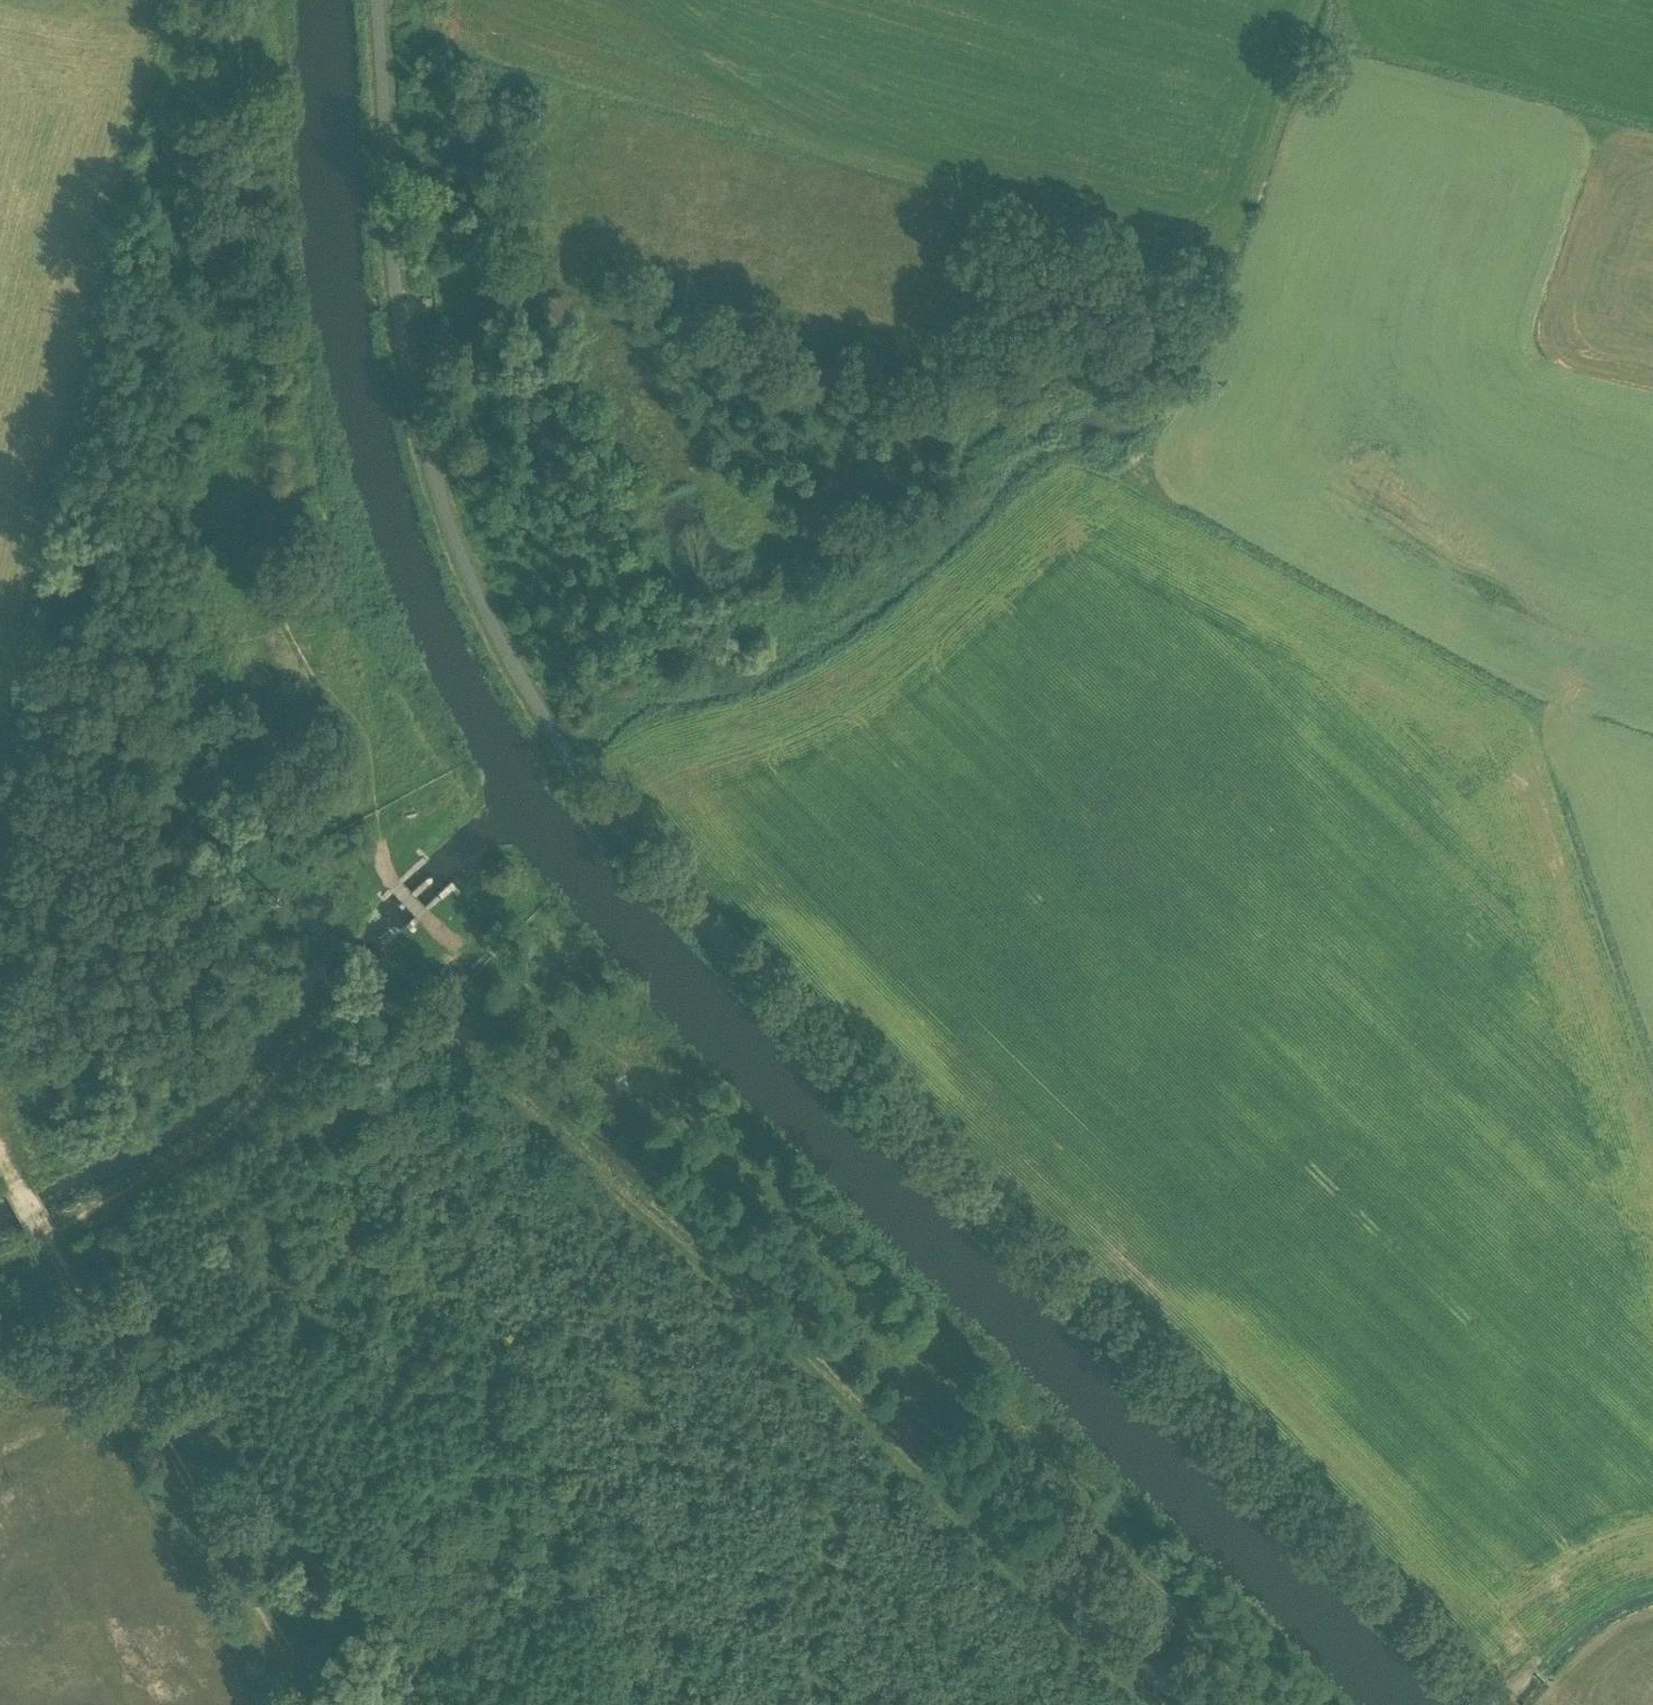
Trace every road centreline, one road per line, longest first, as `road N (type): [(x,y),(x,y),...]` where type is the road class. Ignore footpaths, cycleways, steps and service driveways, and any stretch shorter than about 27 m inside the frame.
road 1 (track): [(315,1704),(43,1231)]

